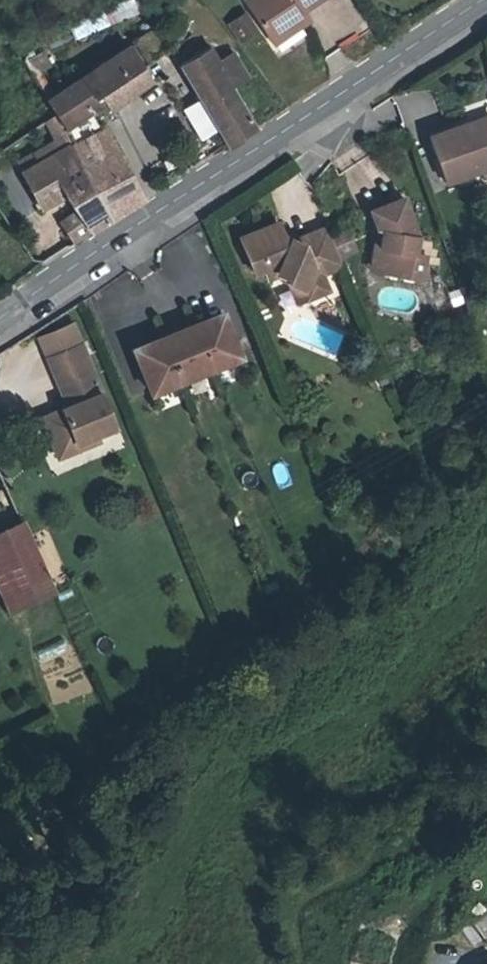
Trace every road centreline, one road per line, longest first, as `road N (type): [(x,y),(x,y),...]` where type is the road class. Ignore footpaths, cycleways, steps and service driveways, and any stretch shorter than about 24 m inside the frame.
road 1 (tertiary): [(479,0),(0,323)]

